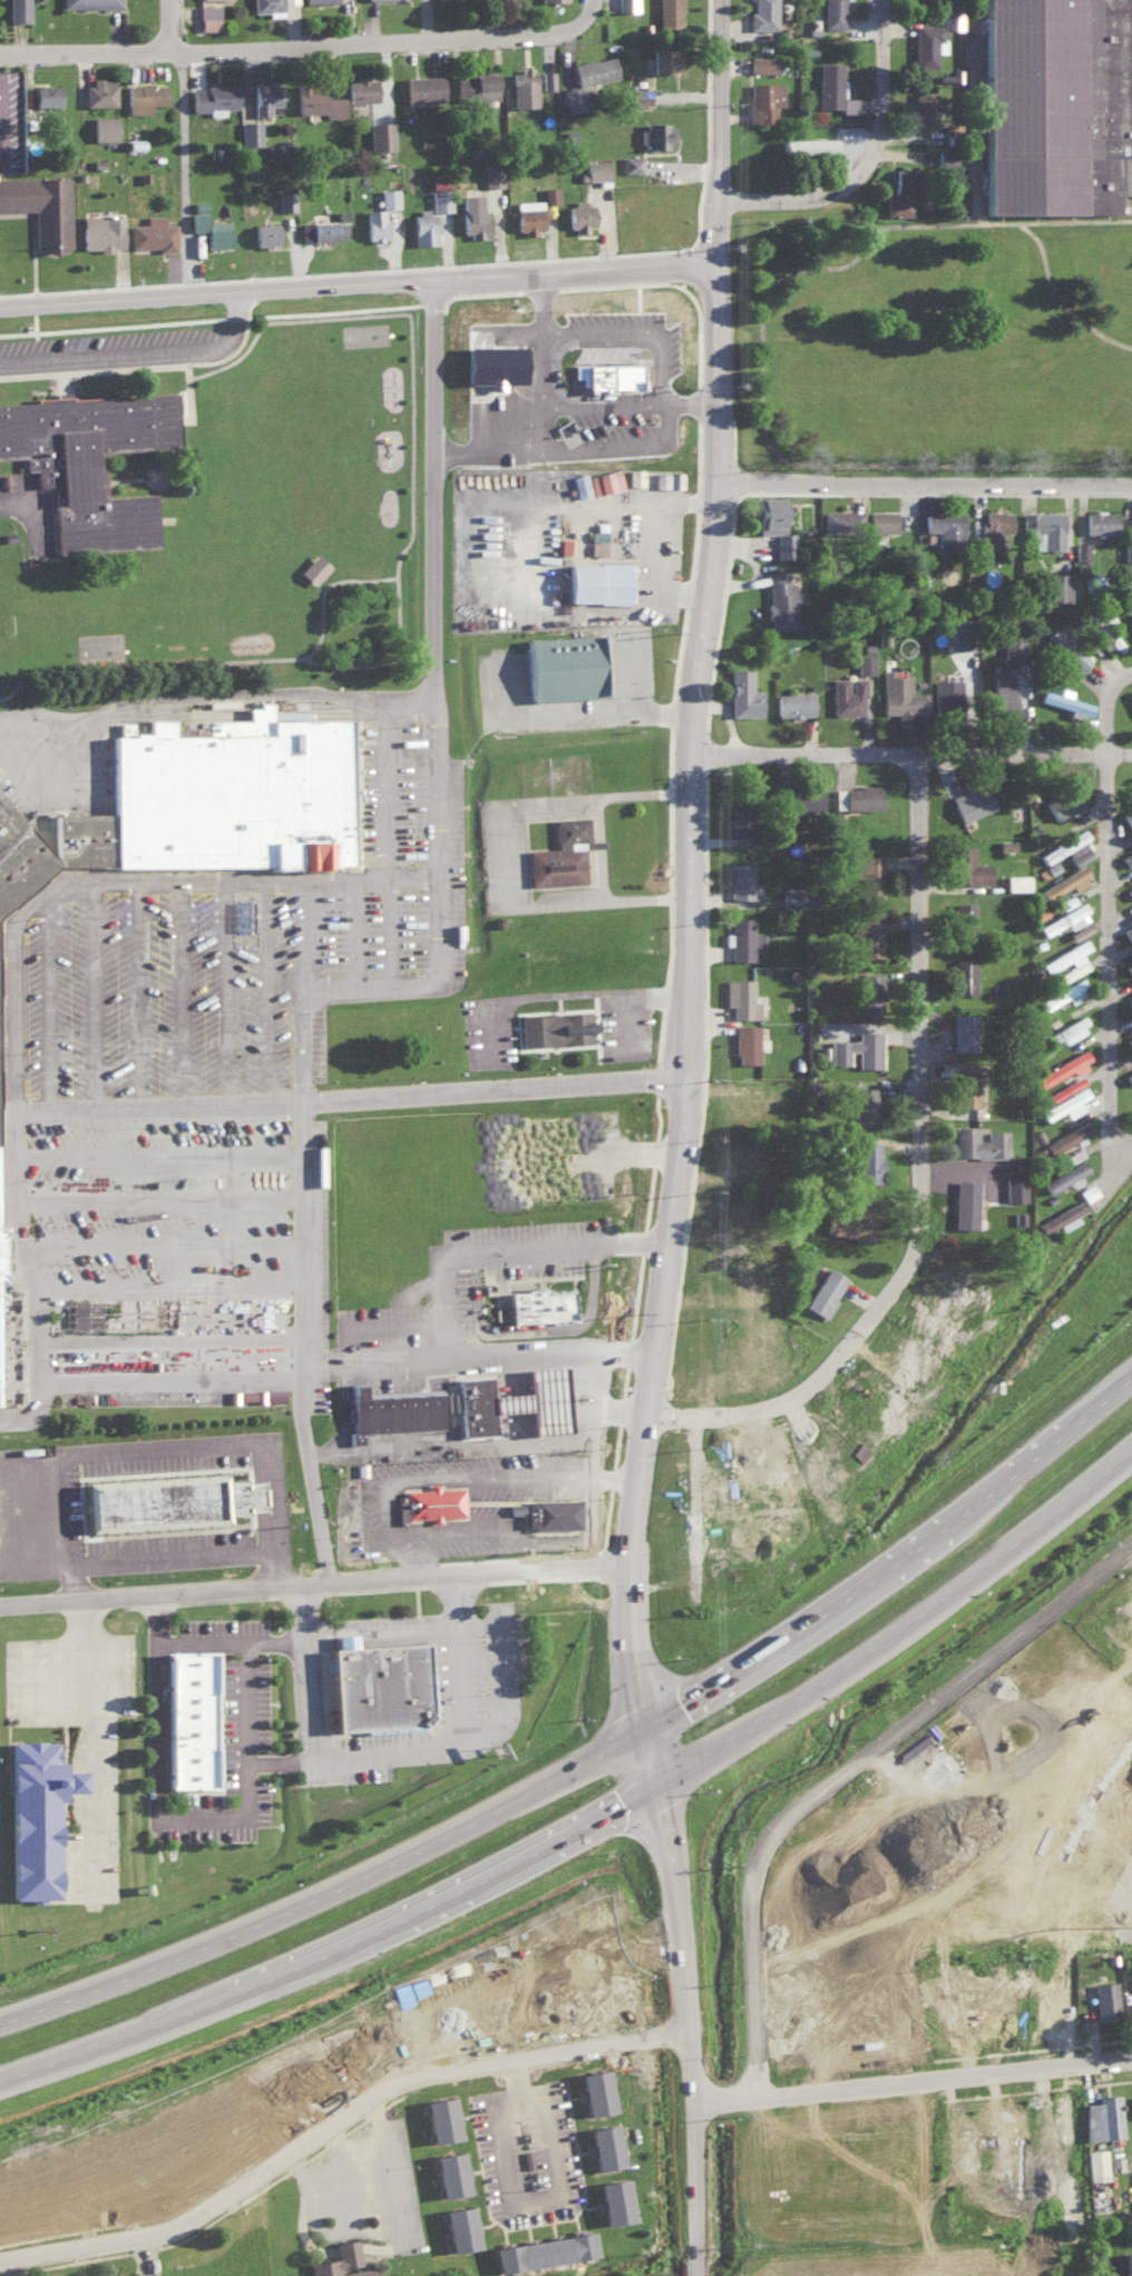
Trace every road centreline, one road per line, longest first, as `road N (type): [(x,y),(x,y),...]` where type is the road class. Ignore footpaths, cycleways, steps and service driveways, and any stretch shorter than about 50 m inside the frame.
road 1 (tertiary): [(0,2258),(166,2228),(406,2076),(673,2032),(692,2050),(695,2248)]
road 2 (motorway): [(690,1666),(314,1876),(0,1997)]
road 3 (motorway): [(0,2088),(142,2046),(350,1967),(674,1802)]
road 4 (motorway): [(663,1744),(525,1822),(328,1916),(0,2031)]
road 5 (tertiary): [(0,311),(714,266)]
road 6 (residential): [(0,55),(560,40),(599,22)]
road 7 (residential): [(1009,2275),(1011,2041),(1019,1959),(1058,1836),(1131,1721)]
road 8 (motorway): [(730,1896),(862,1841),(917,1805),(1131,1524)]
road 9 (motorway): [(0,2122),(282,2062),(526,1984)]
road 10 (residential): [(920,1278),(916,752)]
road 11 (motorway): [(1131,1386),(952,1544),(734,1700)]
road 12 (motorway): [(745,1759),(927,1633),(1131,1462)]
road 13 (residential): [(311,1582),(302,1103)]
road 14 (tertiary): [(687,953),(689,717),(715,480)]
road 15 (residential): [(1131,1153),(1119,1158),(1107,1149),(1104,752)]
road 16 (residential): [(687,753),(1104,752)]
road 17 (residential): [(715,480),(1131,487)]
road 18 (residential): [(715,203),(824,204),(869,183),(894,129),(894,0)]
road 19 (tertiary): [(656,1480),(653,1360),(676,1168)]
road 20 (motorway): [(1131,1328),(896,1528)]
road 21 (residential): [(168,1591),(466,1570)]
road 22 (residential): [(180,49),(185,301)]
road 23 (residential): [(302,1103),(553,1088)]
road 24 (tertiary): [(730,1896),(690,1666)]
road 25 (tertiary): [(715,203),(718,0)]
road 26 (motorway): [(896,1528),(778,1611)]
road 27 (motorway): [(627,1943),(694,1947),(748,1983)]
road 28 (tertiary): [(715,398),(714,266)]
road 29 (residential): [(553,1088),(684,1079)]
road 30 (tertiary): [(789,2105),(748,1983)]
road 31 (tertiary): [(684,1079),(687,953)]
road 32 (residential): [(1011,2068),(1131,2055)]

